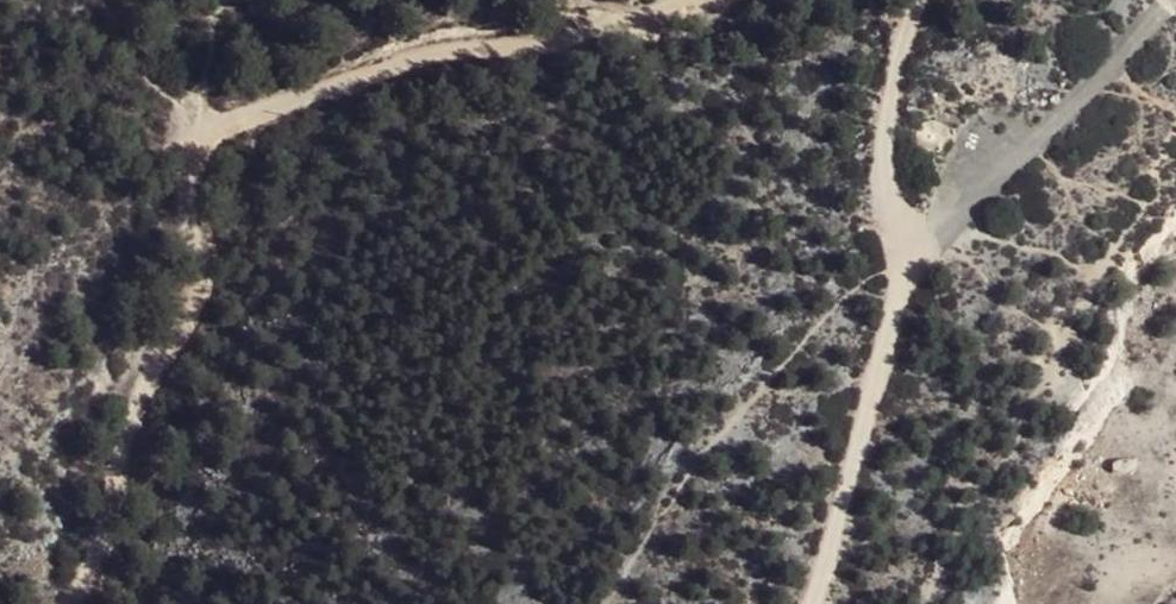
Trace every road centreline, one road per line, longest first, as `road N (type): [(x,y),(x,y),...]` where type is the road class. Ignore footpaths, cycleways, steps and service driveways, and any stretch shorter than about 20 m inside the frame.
road 1 (track): [(191,149),(427,53),(544,49),(682,0)]
road 2 (track): [(61,603),(73,596),(160,357),(195,299),(201,257),(187,212),(191,149)]
road 3 (track): [(912,256),(1173,0)]
road 4 (track): [(814,603),(912,256)]
road 5 (track): [(921,0),(900,55),(879,170),(912,256)]

